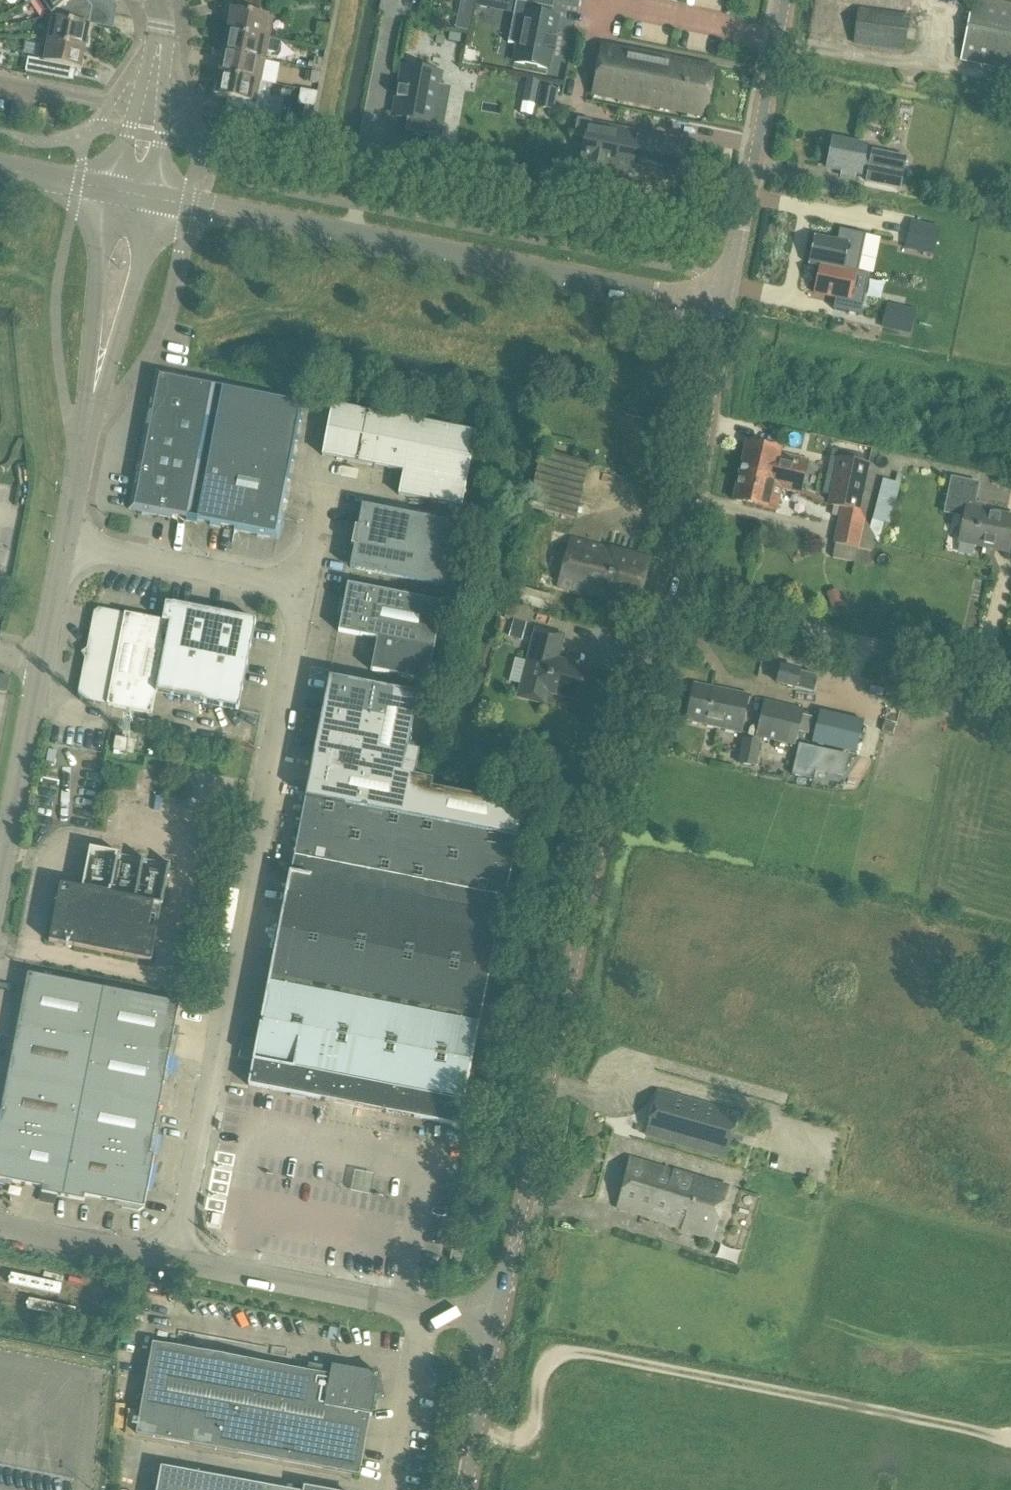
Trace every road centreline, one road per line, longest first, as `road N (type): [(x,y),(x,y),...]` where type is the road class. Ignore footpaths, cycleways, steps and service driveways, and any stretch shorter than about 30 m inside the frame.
road 1 (tertiary): [(497,1330),(604,829),(669,595)]
road 2 (unclassified): [(173,1262),(305,592)]
road 3 (tertiary): [(727,310),(133,194)]
road 4 (unclassified): [(0,898),(63,544)]
road 5 (unclassified): [(63,544),(133,194)]
road 6 (unclassified): [(1010,671),(669,595)]
road 7 (tertiary): [(727,310),(787,0)]
road 8 (tertiary): [(669,595),(727,310)]
road 9 (unclassified): [(427,1316),(173,1262)]
road 10 (unclassified): [(305,592),(63,544)]
road 11 (residential): [(157,0),(161,34),(133,194)]
road 12 (unclassified): [(173,1262),(0,1226)]
road 13 (unclassified): [(395,1489),(427,1316)]
road 14 (tertiary): [(467,1489),(497,1330)]
road 15 (tertiary): [(133,194),(0,169)]

